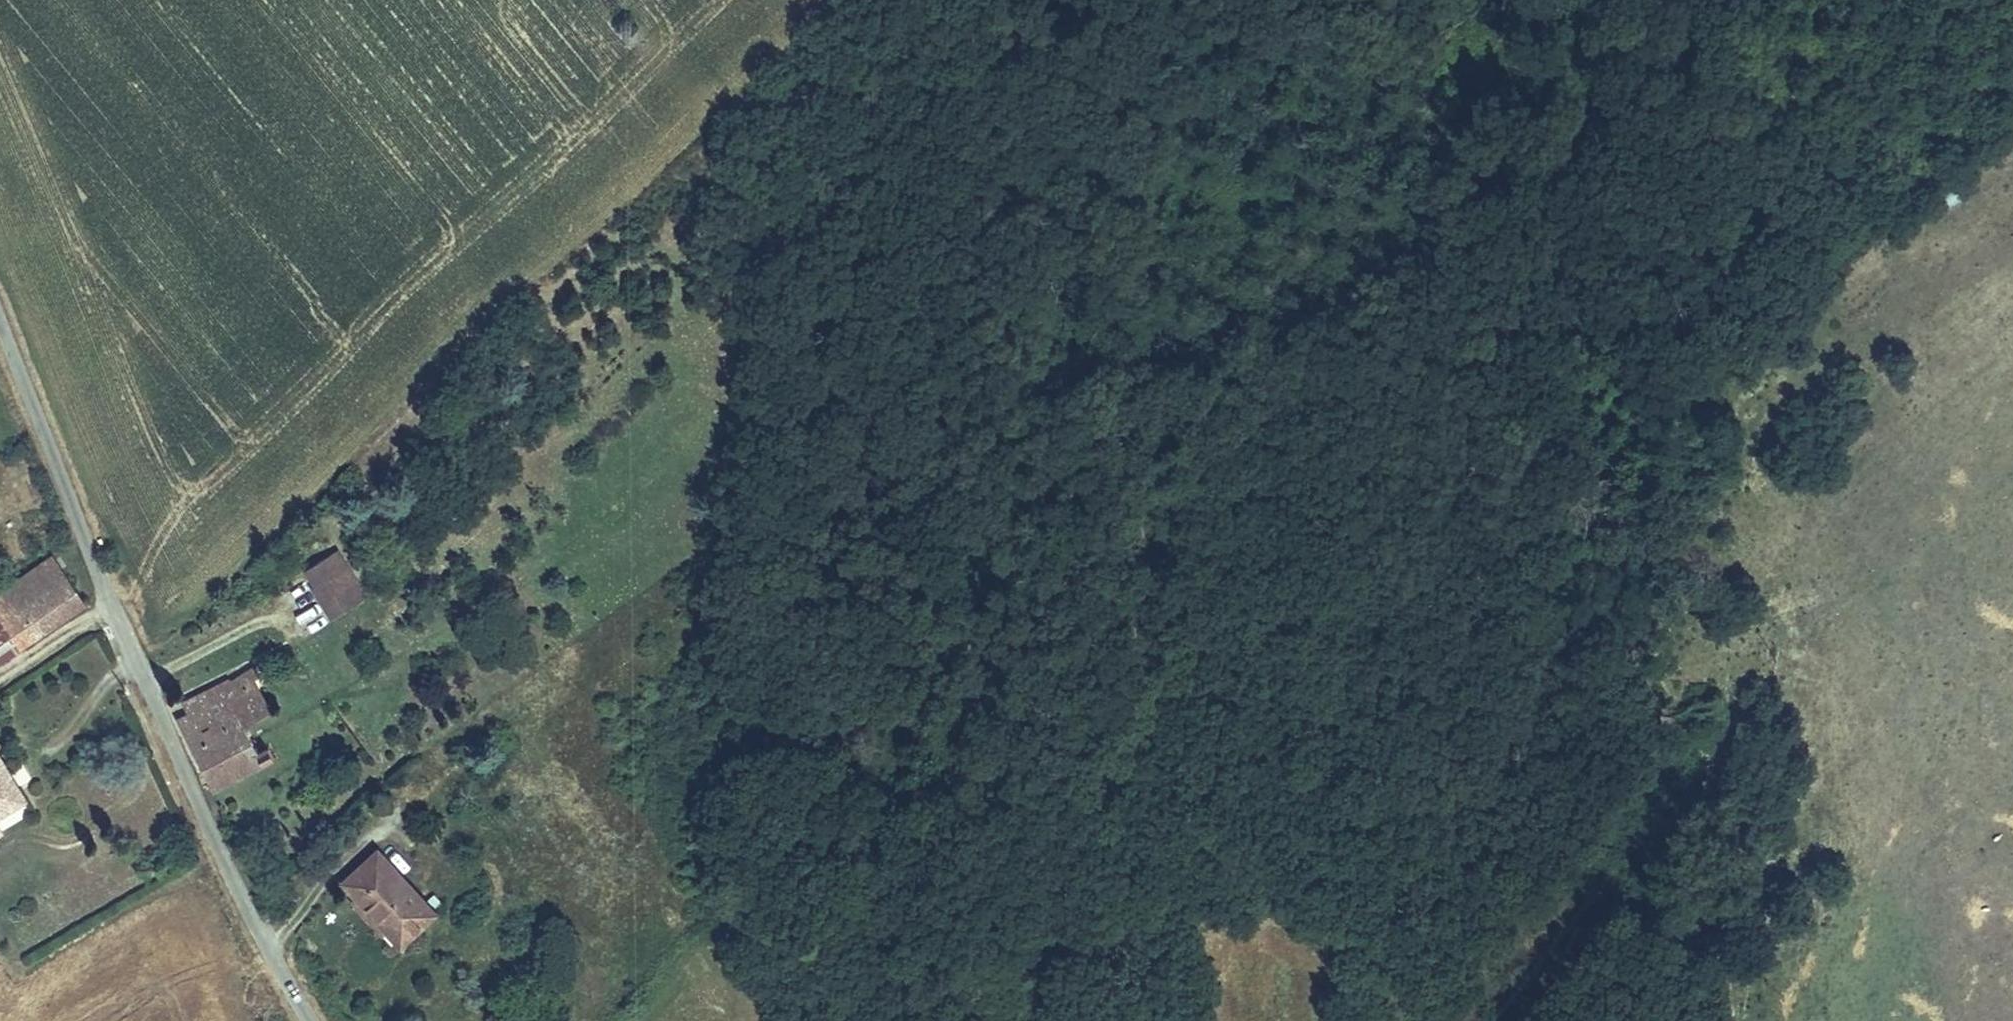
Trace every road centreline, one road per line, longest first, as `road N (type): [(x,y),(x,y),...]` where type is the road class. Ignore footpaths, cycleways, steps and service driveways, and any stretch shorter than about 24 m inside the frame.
road 1 (residential): [(311,1020),(211,831),(0,324)]

